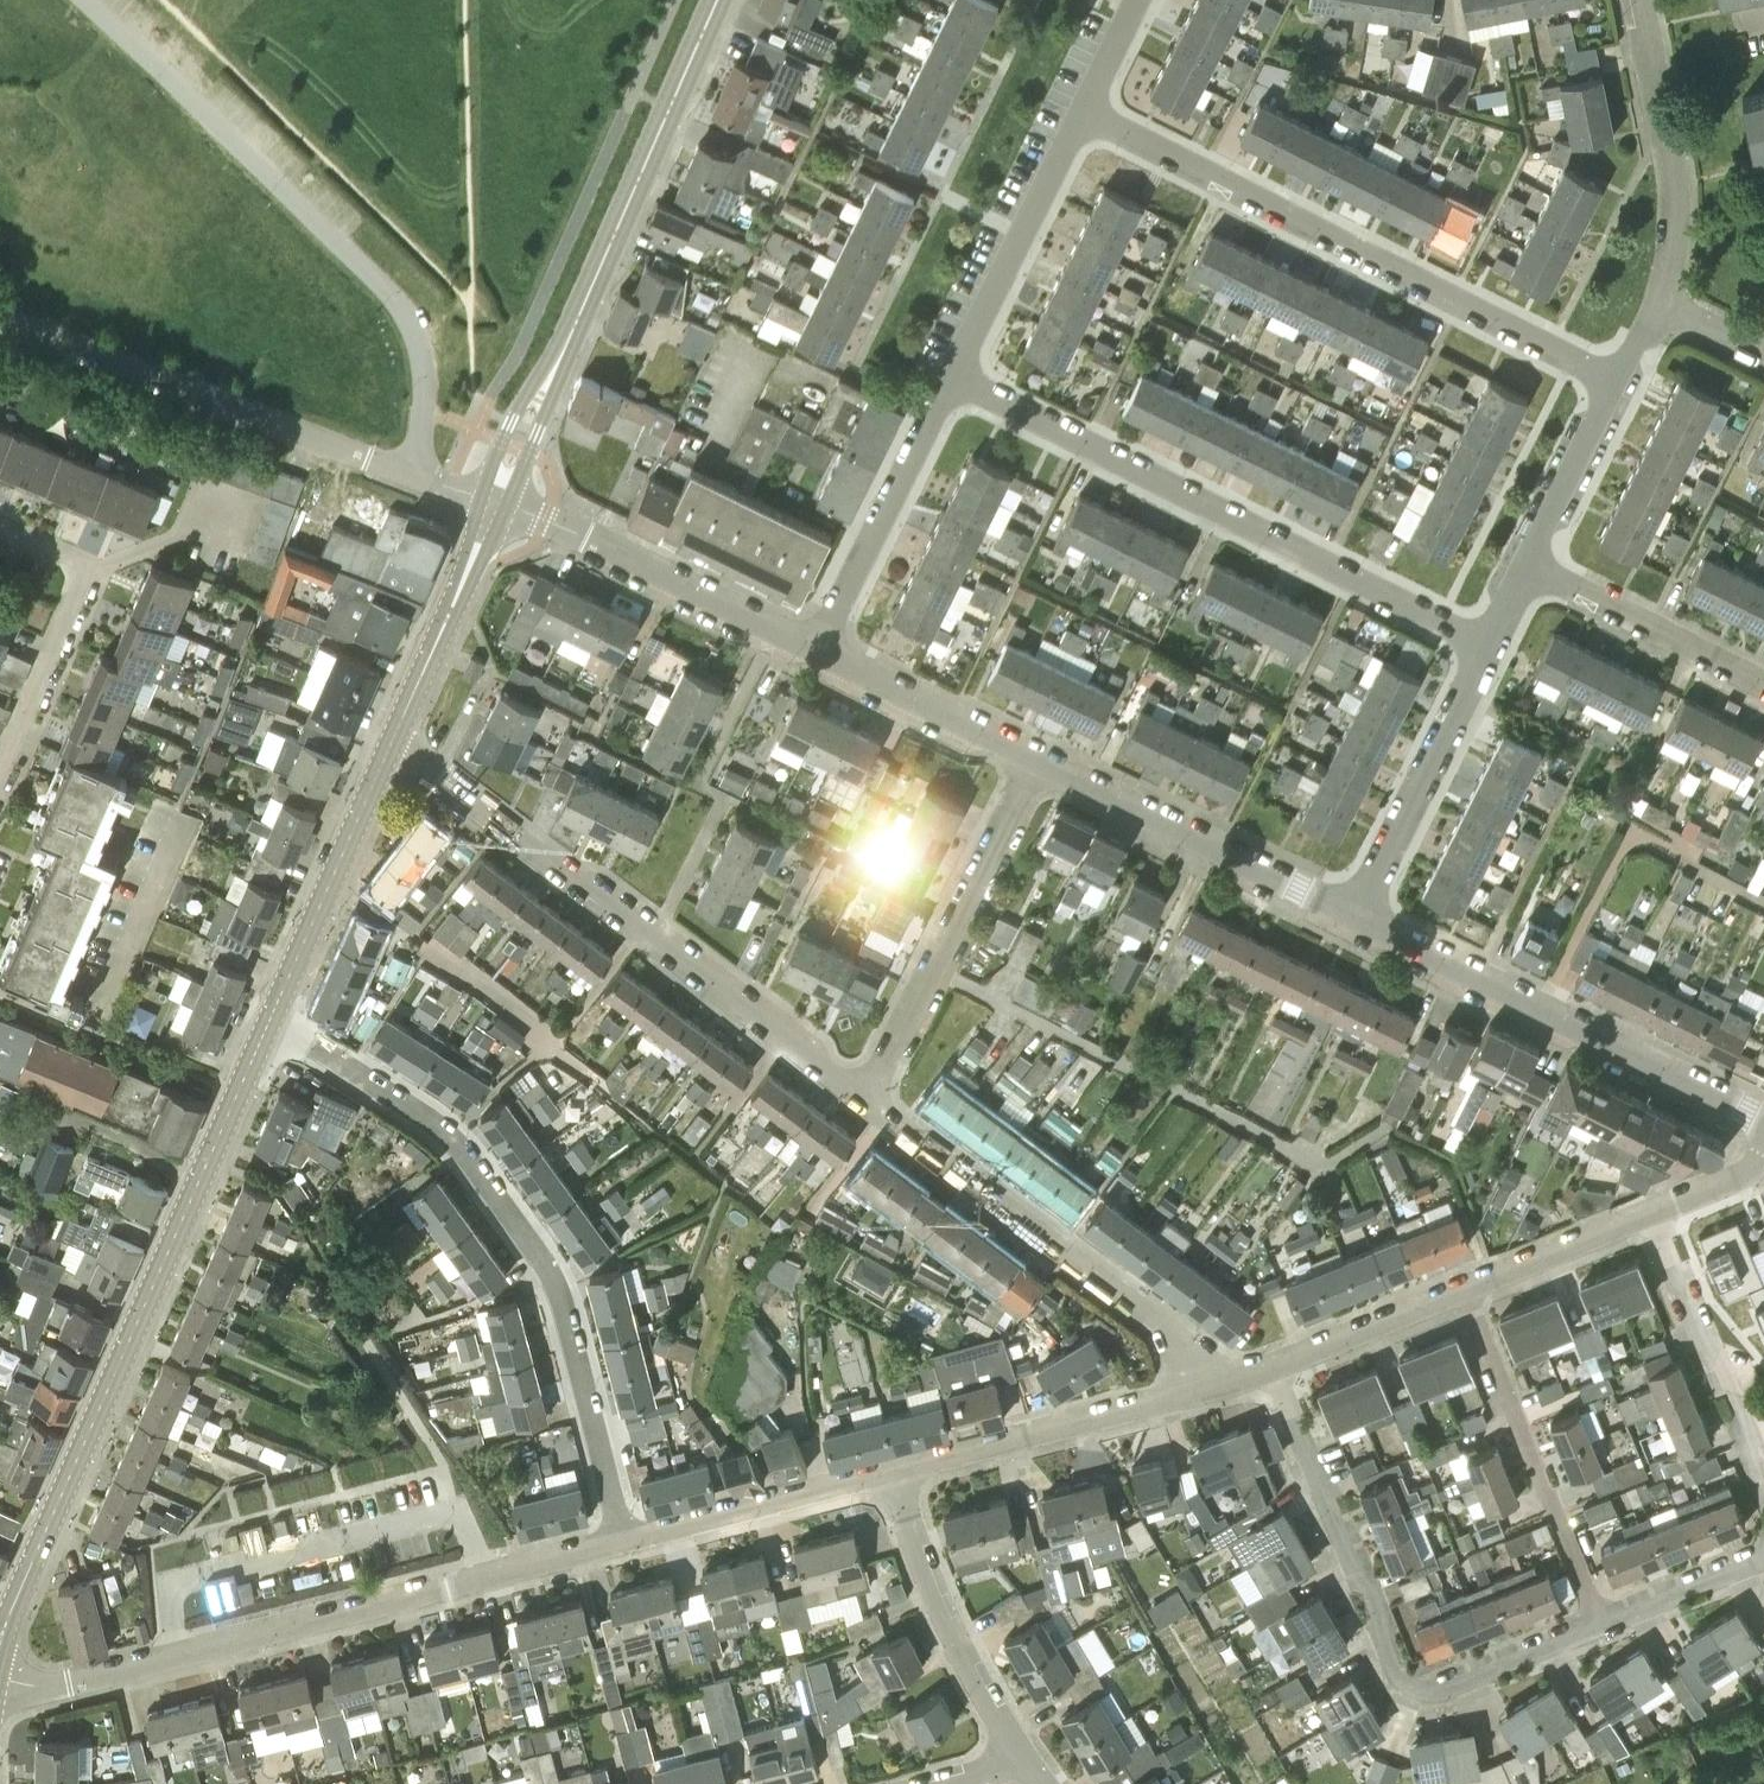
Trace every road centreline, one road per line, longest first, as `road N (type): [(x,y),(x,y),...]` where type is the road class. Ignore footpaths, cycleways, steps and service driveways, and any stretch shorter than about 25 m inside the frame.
road 1 (tertiary): [(0,1640),(271,1020)]
road 2 (residential): [(271,1020),(447,1135),(541,1257),(570,1328),(623,1540)]
road 3 (residential): [(623,1540),(79,1681),(18,1682),(0,1673)]
road 4 (unclassified): [(419,476),(420,353),(394,299),(84,0)]
road 5 (residential): [(1488,646),(950,373)]
road 6 (residential): [(1617,379),(1082,111)]
road 7 (residential): [(860,1098),(393,738)]
road 8 (residential): [(1604,1622),(1437,1690),(1414,1688),(1398,1674),(1272,1366)]
road 9 (tertiary): [(496,502),(712,0)]
road 10 (residential): [(1227,1380),(860,1098)]
road 11 (residential): [(1763,1121),(1354,917)]
road 12 (residential): [(419,476),(0,317)]
road 13 (residential): [(860,1098),(1038,759)]
road 14 (residential): [(1604,1622),(1465,1288)]
road 15 (residential): [(821,651),(496,502)]
road 16 (residential): [(1354,917),(1038,759)]
road 17 (residential): [(1227,1380),(896,1470)]
road 18 (residential): [(1024,1758),(956,1642),(913,1536),(896,1470)]
road 19 (residential): [(1658,304),(1672,184),(1637,0)]
road 20 (tertiary): [(271,1020),(393,738)]
road 21 (residential): [(821,651),(950,373)]
road 22 (residential): [(1354,917),(1488,646)]
road 23 (residential): [(1763,1490),(1654,1213)]
road 24 (residential): [(950,373),(1082,111)]
road 25 (residential): [(896,1470),(623,1540)]
road 26 (residential): [(1529,563),(1763,684)]
road 27 (tertiary): [(393,738),(496,502)]
road 28 (residential): [(1038,759),(821,651)]
road 29 (residential): [(0,779),(87,573)]
road 30 (residential): [(1465,1288),(1272,1366)]
road 31 (residential): [(1529,563),(1617,379)]
road 32 (residential): [(1654,1213),(1465,1288)]
road 33 (residential): [(1763,1556),(1604,1622)]
road 34 (residential): [(87,573),(245,510)]
road 35 (residential): [(1082,111),(1138,0)]
road 36 (residential): [(1763,1158),(1750,1174),(1654,1213)]

